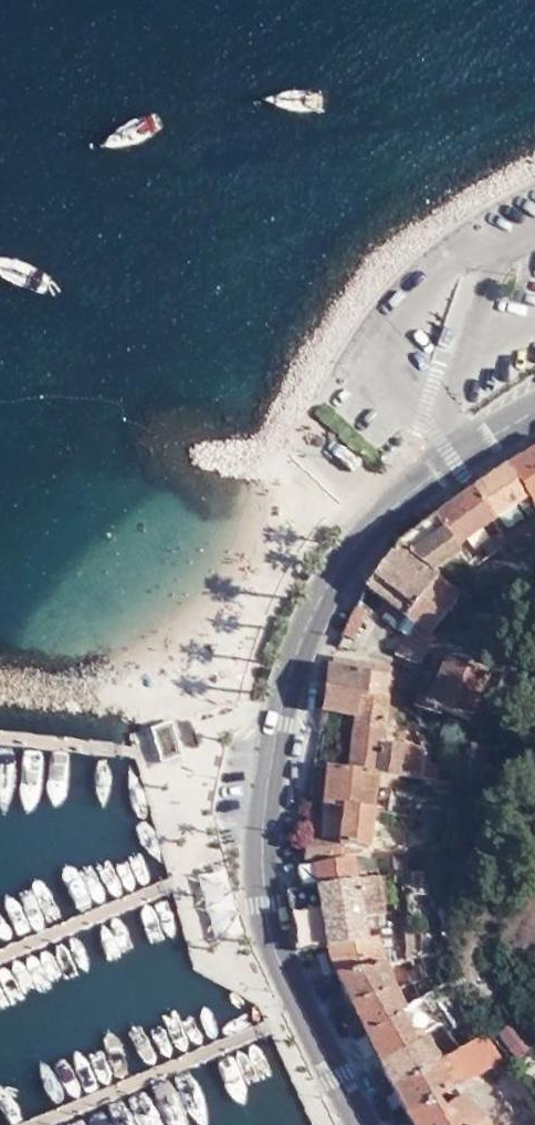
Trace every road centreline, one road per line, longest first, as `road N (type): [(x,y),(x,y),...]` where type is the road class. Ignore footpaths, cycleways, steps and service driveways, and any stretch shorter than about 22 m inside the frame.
road 1 (tertiary): [(368,1124),(285,968),(267,900),(270,777),(294,660),(316,600),(350,546),(469,437),(534,403)]

